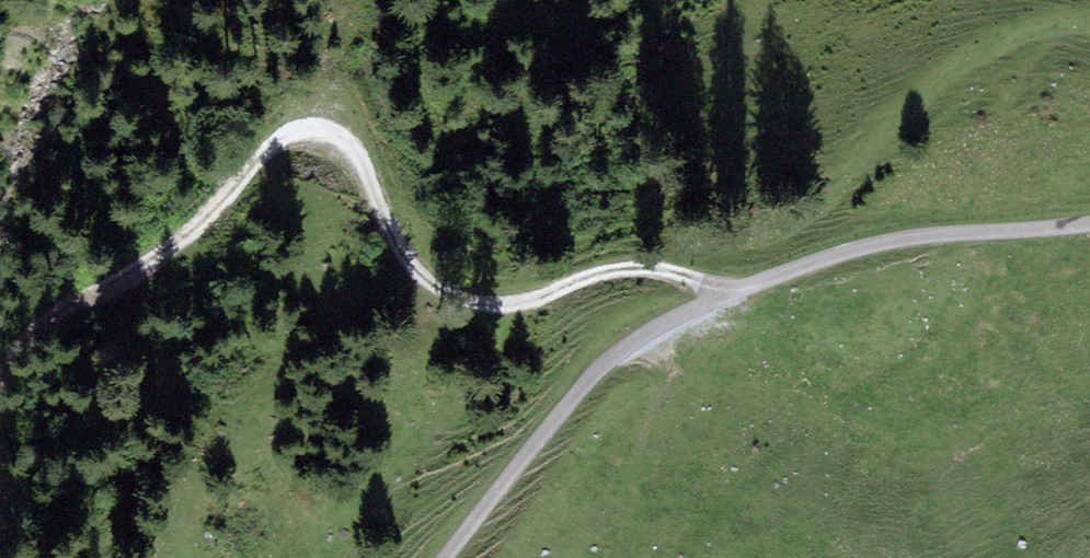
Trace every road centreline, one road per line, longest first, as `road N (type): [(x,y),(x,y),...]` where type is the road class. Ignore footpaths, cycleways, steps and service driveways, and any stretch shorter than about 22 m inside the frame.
road 1 (track): [(0,382),(20,347),(183,237),(289,136),(347,145),(420,272),(461,298),(504,305),(631,269),(744,289)]
road 2 (unclassified): [(445,557),(591,378),(691,311),(874,245),(1089,224)]

